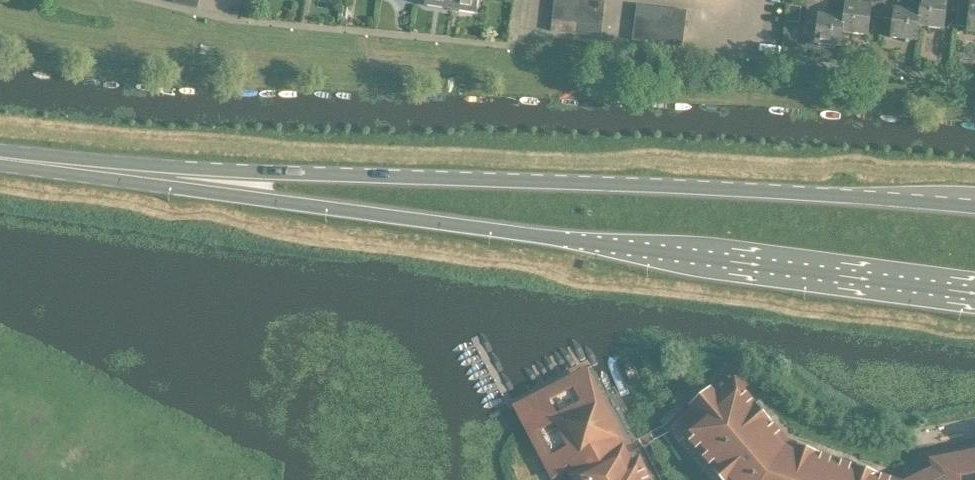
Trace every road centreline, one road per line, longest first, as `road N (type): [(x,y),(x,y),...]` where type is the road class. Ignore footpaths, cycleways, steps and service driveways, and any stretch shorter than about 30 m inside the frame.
road 1 (primary): [(25,160),(151,186),(974,292)]
road 2 (primary): [(974,210),(25,160)]

